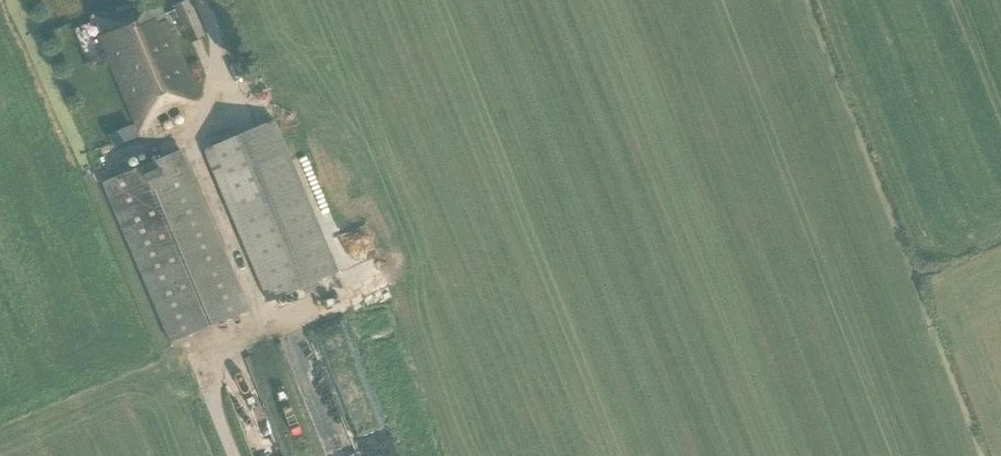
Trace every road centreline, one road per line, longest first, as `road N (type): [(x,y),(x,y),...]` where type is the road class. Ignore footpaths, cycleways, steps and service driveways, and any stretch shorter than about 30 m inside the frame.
road 1 (track): [(236,84),(188,136),(267,328),(195,360),(235,455)]

